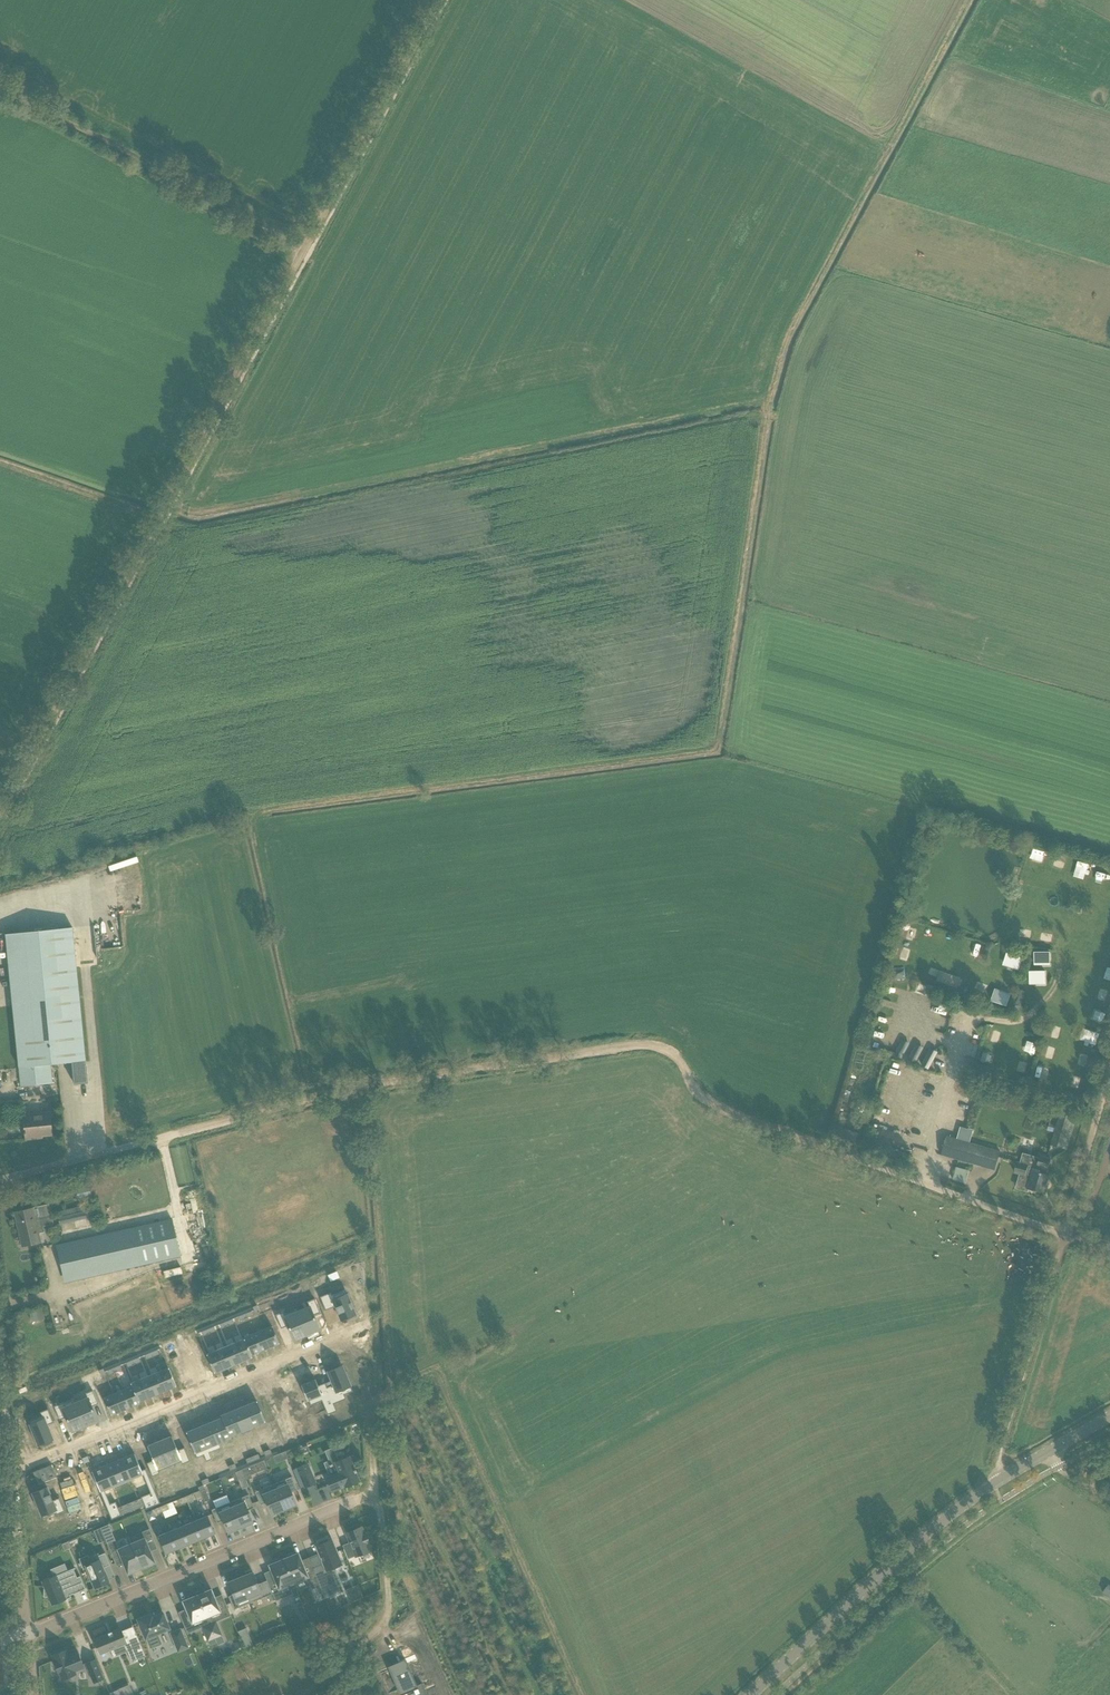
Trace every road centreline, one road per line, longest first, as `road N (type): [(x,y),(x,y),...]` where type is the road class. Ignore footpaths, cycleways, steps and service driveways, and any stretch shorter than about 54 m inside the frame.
road 1 (track): [(177,1134),(377,1083),(658,1046),(680,1059),(709,1103),(867,1163)]
road 2 (track): [(0,818),(304,250)]
road 3 (residential): [(9,1474),(364,1323),(376,1492)]
road 4 (tertiary): [(752,1694),(953,1516),(1109,1419)]
road 5 (residential): [(376,1492),(27,1636)]
road 6 (track): [(304,250),(0,89)]
road 7 (track): [(304,250),(441,0)]
road 8 (track): [(997,1484),(1065,1235)]
road 9 (unclassified): [(1065,1235),(867,1163)]
road 10 (unclassified): [(0,1181),(177,1134)]
road 11 (unclassified): [(27,1636),(9,1474)]
road 12 (unclassified): [(1065,1235),(1109,1084)]

